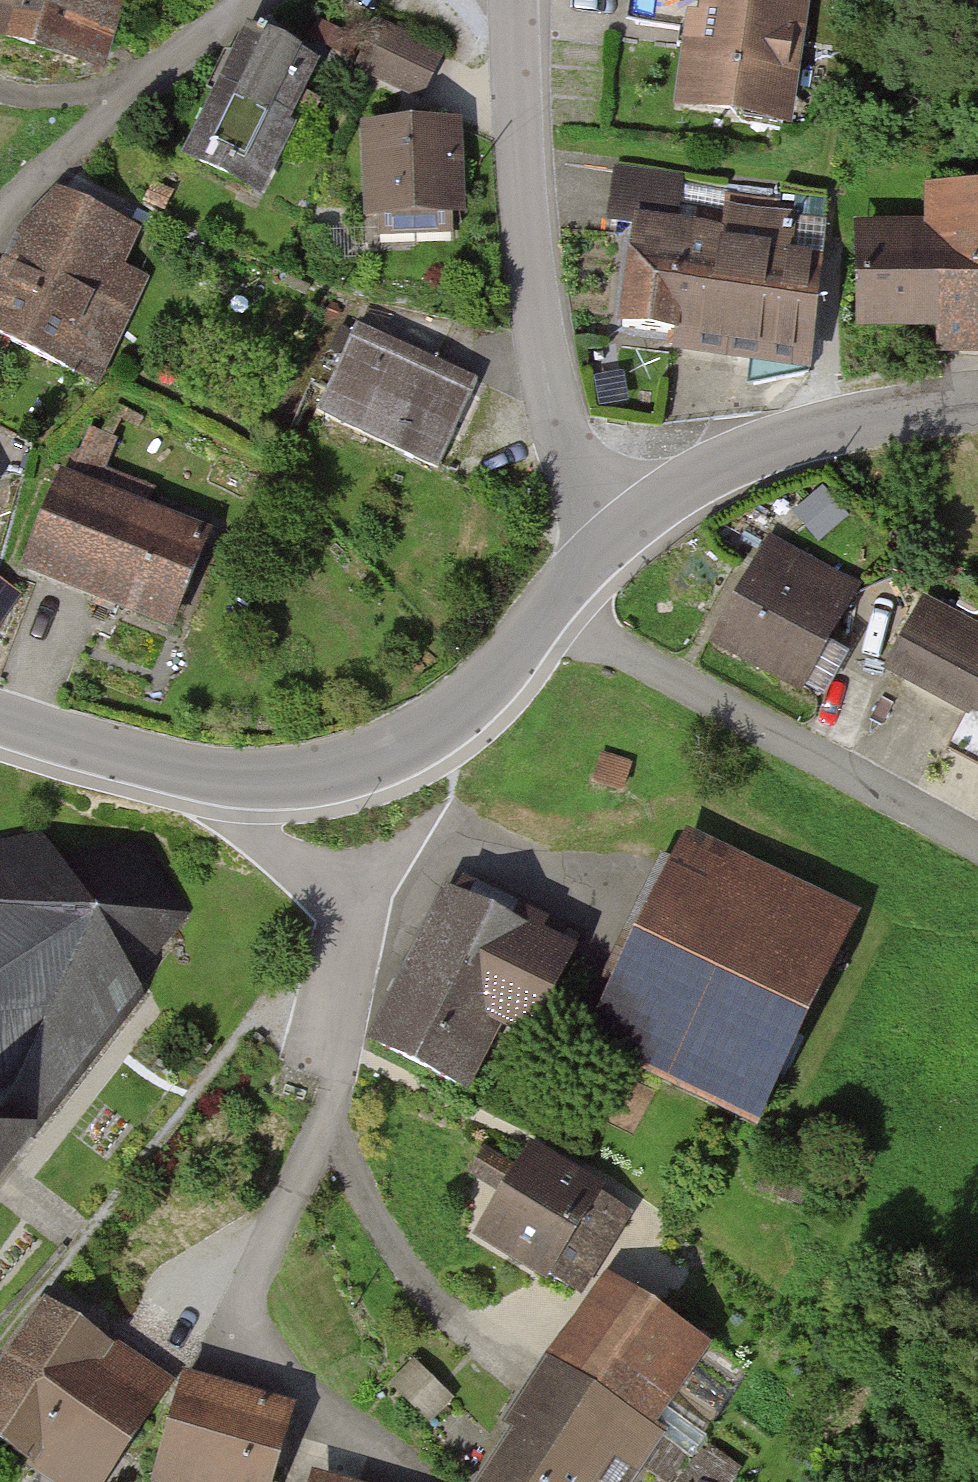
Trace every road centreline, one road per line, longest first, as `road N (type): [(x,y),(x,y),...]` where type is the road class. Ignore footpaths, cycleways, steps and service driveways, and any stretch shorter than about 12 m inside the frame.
road 1 (residential): [(0,726),(153,775),(253,782),(334,772),(414,739),(496,683),(556,624)]
road 2 (residential): [(633,535),(569,434),(549,370),(521,158),(514,0)]
road 3 (residential): [(556,624),(694,689),(977,848)]
road 4 (residential): [(977,417),(883,428),(784,453),(711,483),(633,535)]

